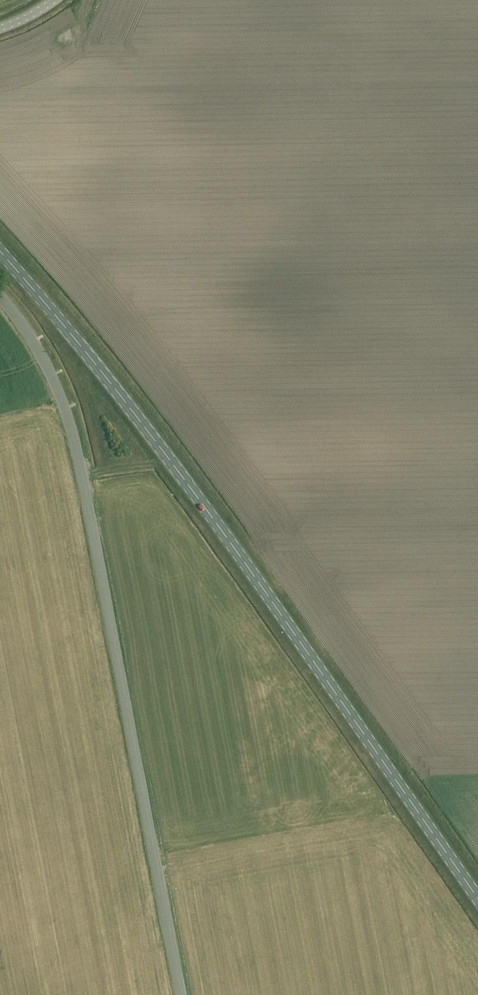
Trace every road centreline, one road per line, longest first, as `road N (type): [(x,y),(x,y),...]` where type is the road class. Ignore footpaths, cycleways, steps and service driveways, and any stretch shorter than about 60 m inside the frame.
road 1 (secondary): [(477,900),(210,514),(0,251)]
road 2 (unclassified): [(182,994),(74,438),(46,365),(0,296)]

